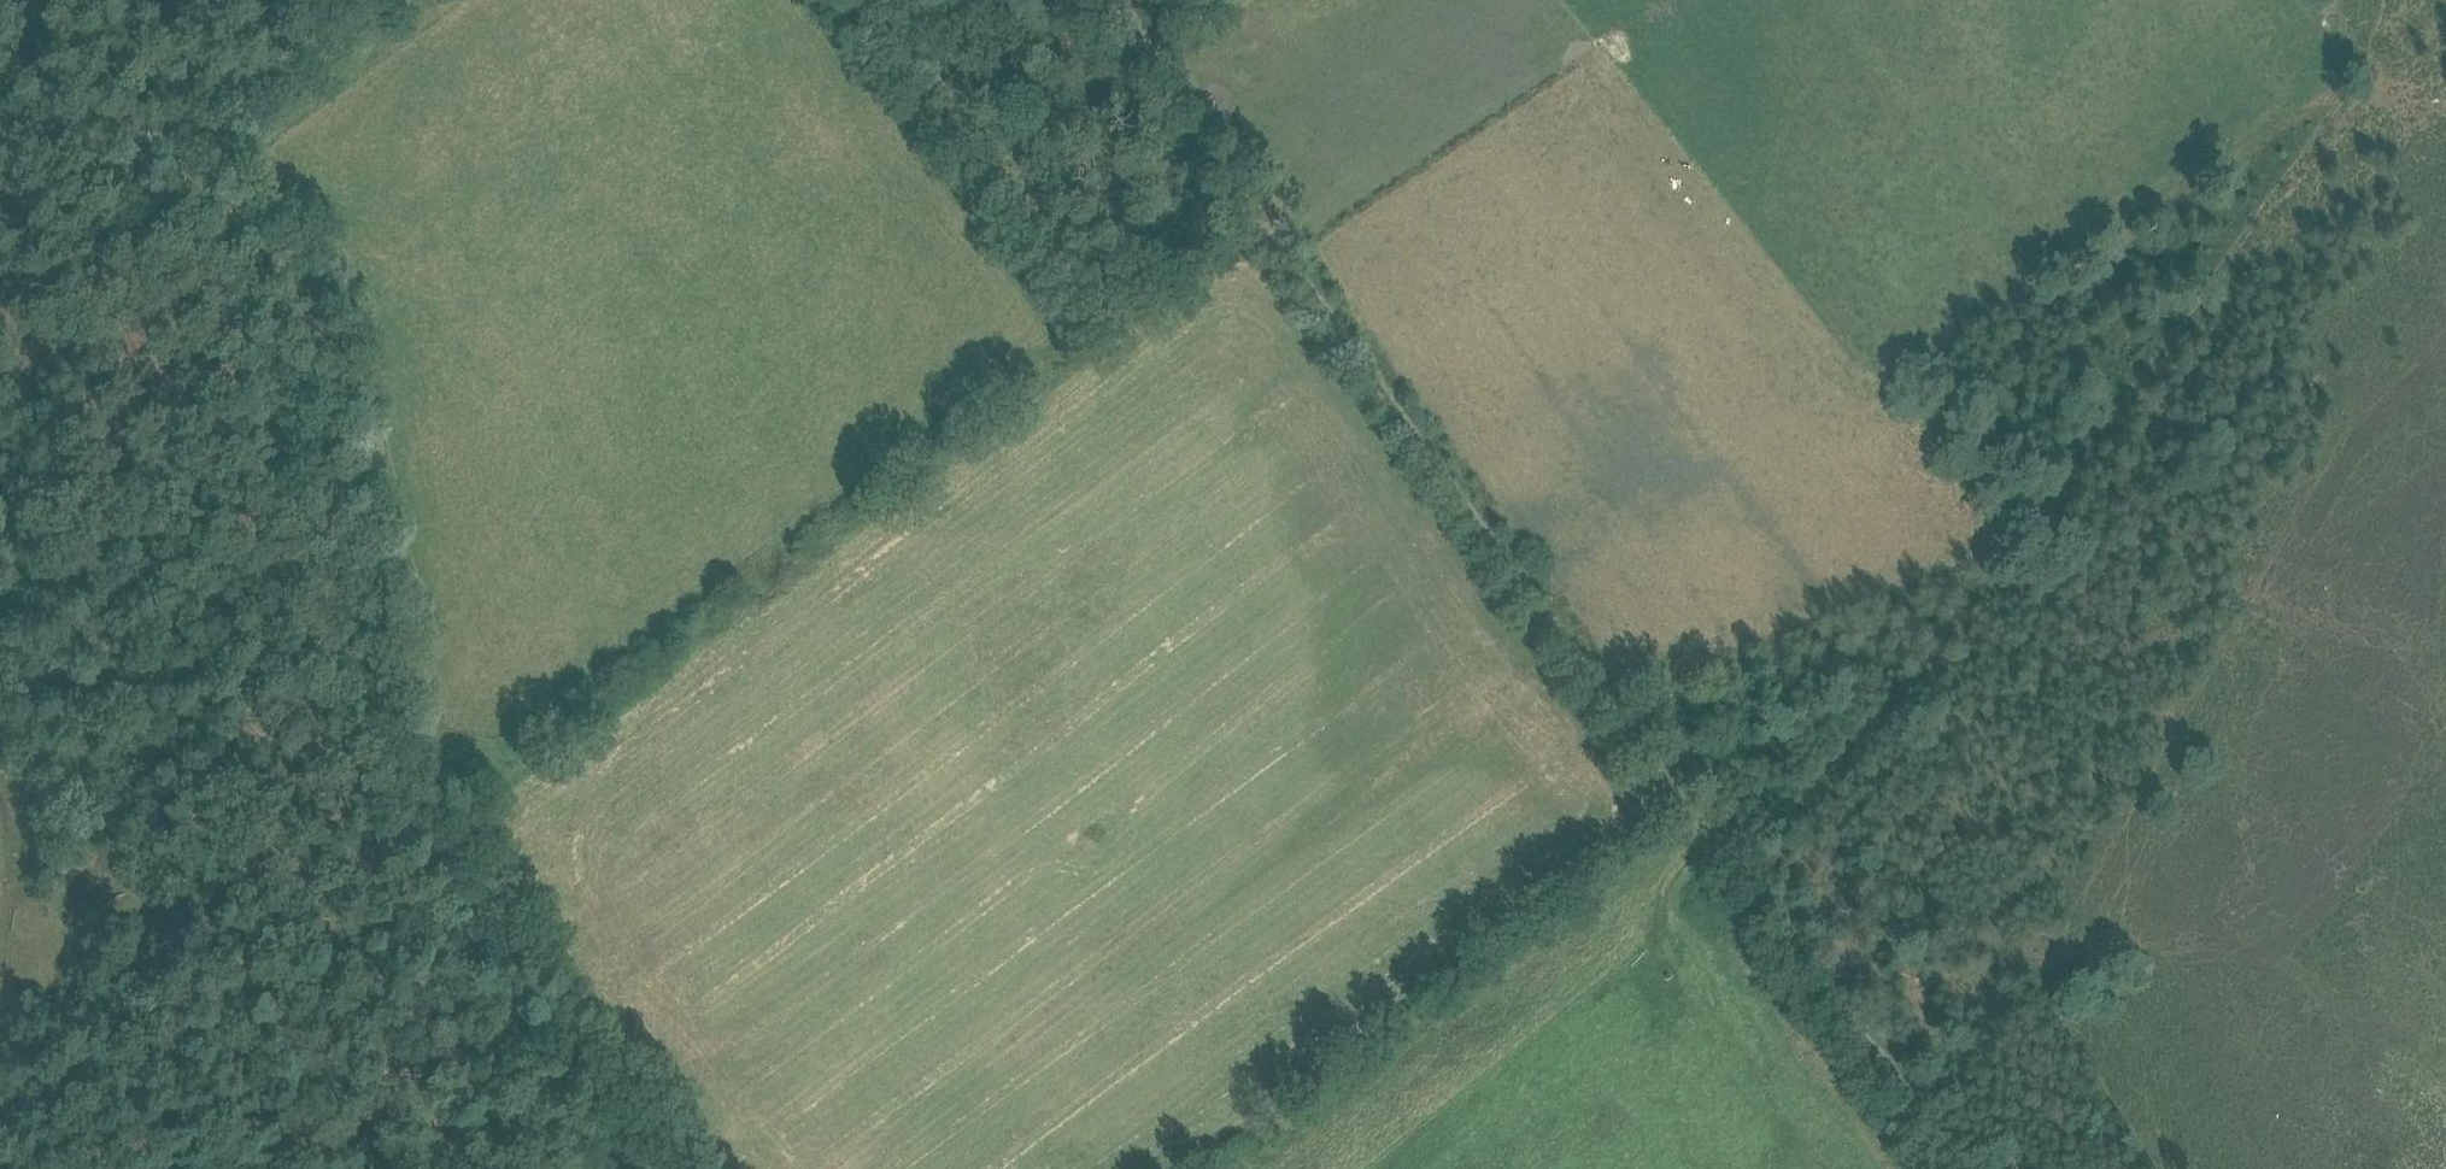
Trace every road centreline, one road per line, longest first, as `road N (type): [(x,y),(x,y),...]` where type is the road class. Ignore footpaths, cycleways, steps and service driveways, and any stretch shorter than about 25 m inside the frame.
road 1 (track): [(1949,1168),(1827,1010),(1783,917),(1694,823),(1107,0)]

